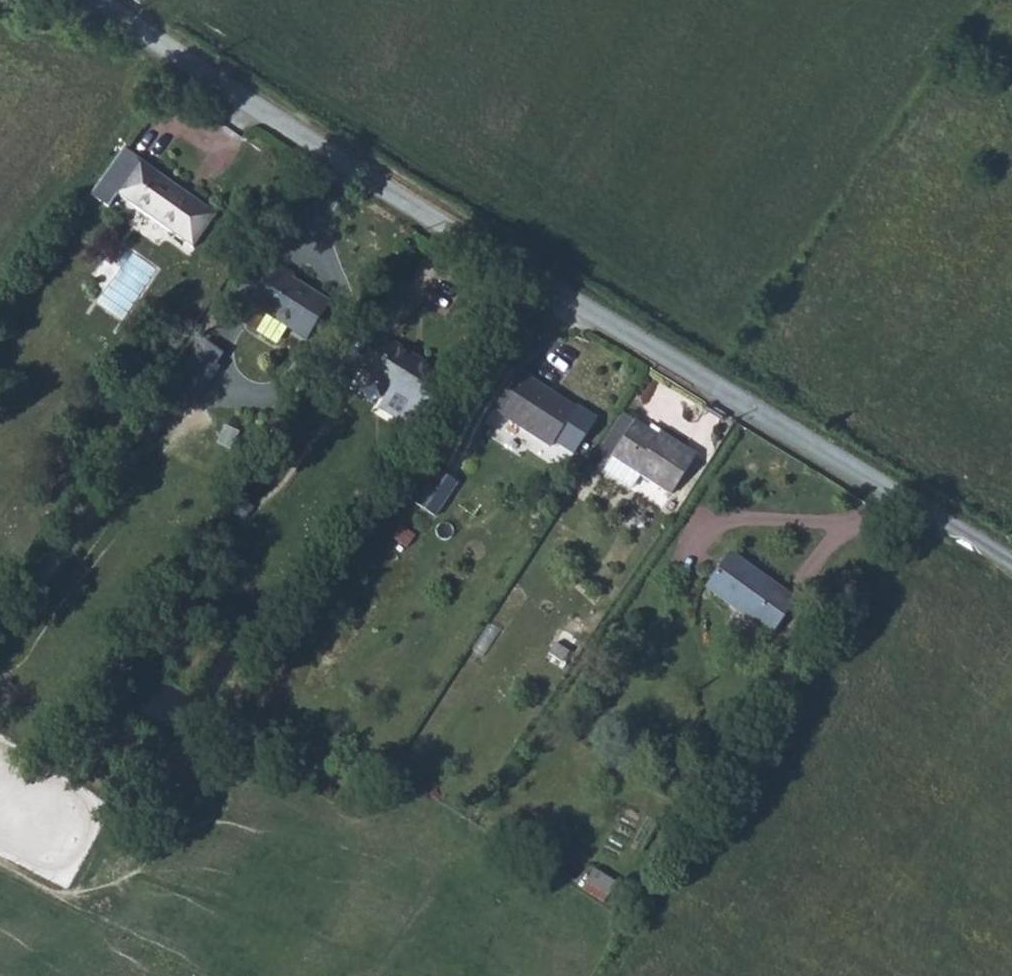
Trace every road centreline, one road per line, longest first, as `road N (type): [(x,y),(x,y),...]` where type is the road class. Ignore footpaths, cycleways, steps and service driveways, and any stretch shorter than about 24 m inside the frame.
road 1 (unclassified): [(1011,563),(165,51),(95,0)]

